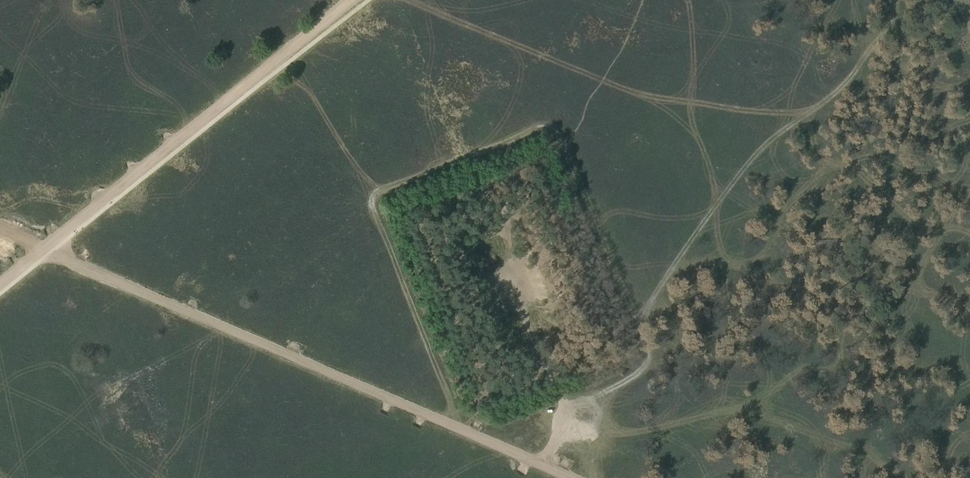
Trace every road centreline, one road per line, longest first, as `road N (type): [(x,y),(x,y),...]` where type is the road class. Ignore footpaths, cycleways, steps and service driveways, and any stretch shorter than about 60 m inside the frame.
road 1 (track): [(560,423),(641,360),(550,130),(370,197),(456,429)]
road 2 (track): [(0,232),(569,477)]
road 3 (track): [(0,282),(350,0)]
road 4 (track): [(913,0),(763,139),(623,313)]
road 5 (track): [(542,466),(563,407),(526,316)]

